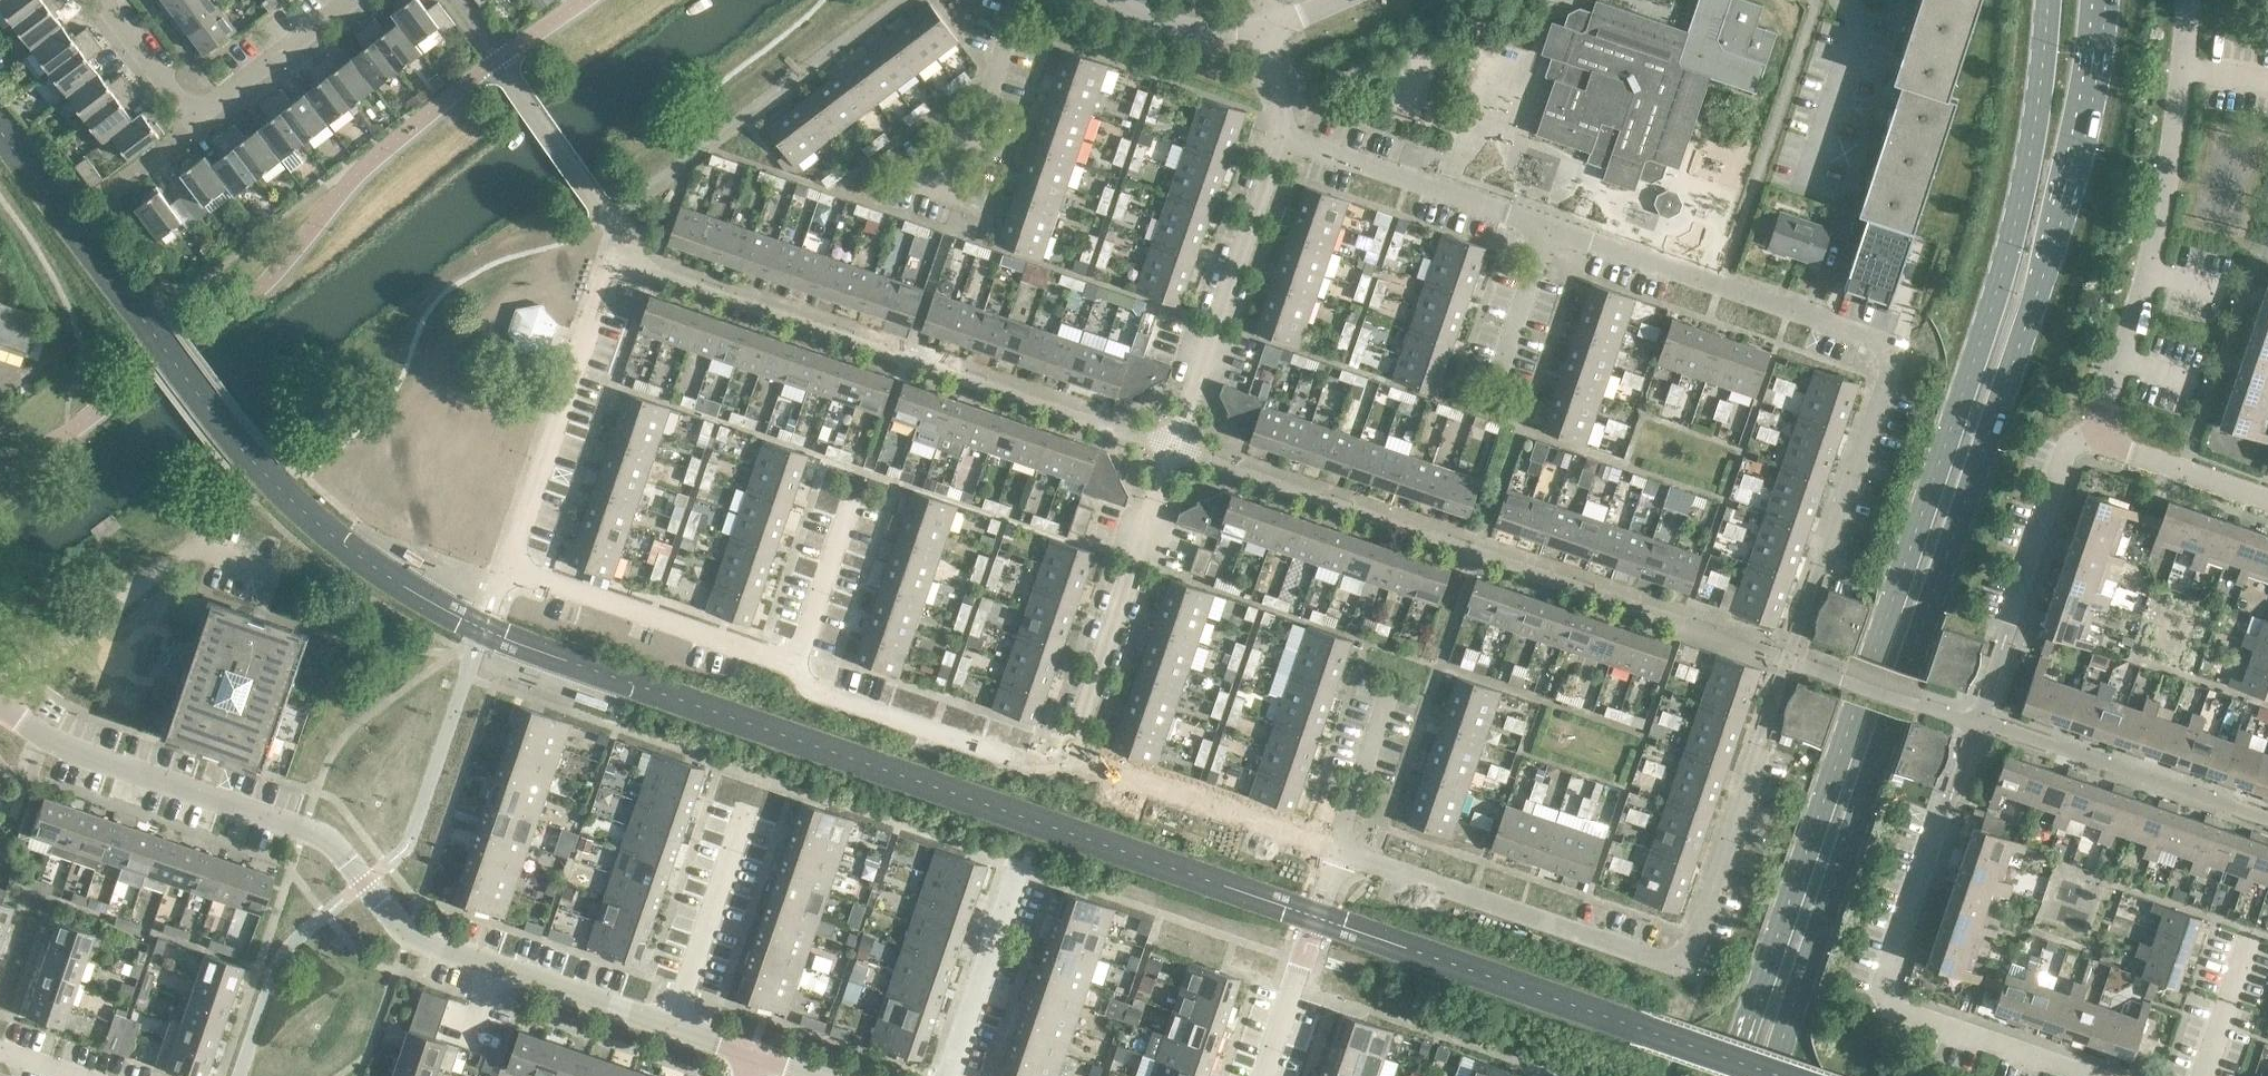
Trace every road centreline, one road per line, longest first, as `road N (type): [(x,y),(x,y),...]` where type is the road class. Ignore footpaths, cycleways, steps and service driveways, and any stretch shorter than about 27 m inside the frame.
road 1 (secondary): [(1772,1075),(2067,204),(2096,92),(2104,0)]
road 2 (secondary): [(2042,0),(2038,80),(1995,290),(1727,1075)]
road 3 (residential): [(1079,762),(1030,759),(834,696),(797,661),(512,568),(640,210)]
road 4 (residential): [(1885,370),(1693,930),(1663,953),(1336,849)]
road 5 (unclassified): [(675,1022),(450,948),(378,894),(329,839),(44,737),(0,698)]
road 6 (residential): [(1079,762),(1288,138)]
road 7 (residential): [(1885,370),(1874,333),(1288,138)]
road 8 (unclassified): [(2104,433),(2162,206),(2194,0)]
road 9 (residential): [(2101,1075),(1903,1012),(1888,986),(1941,818)]
road 10 (residential): [(104,0),(193,117),(346,0)]
road 11 (residential): [(1336,849),(1079,762)]
road 12 (residential): [(0,692),(195,547)]
road 13 (residential): [(1263,1075),(1336,849)]
road 14 (residential): [(2010,618),(2067,449),(2104,433)]
road 15 (residential): [(948,1075),(1009,896)]
road 16 (residential): [(2267,501),(2128,453),(2104,433)]
road 17 (residential): [(675,1022),(729,866)]
road 18 (residential): [(1125,0),(1146,12),(1264,29)]

